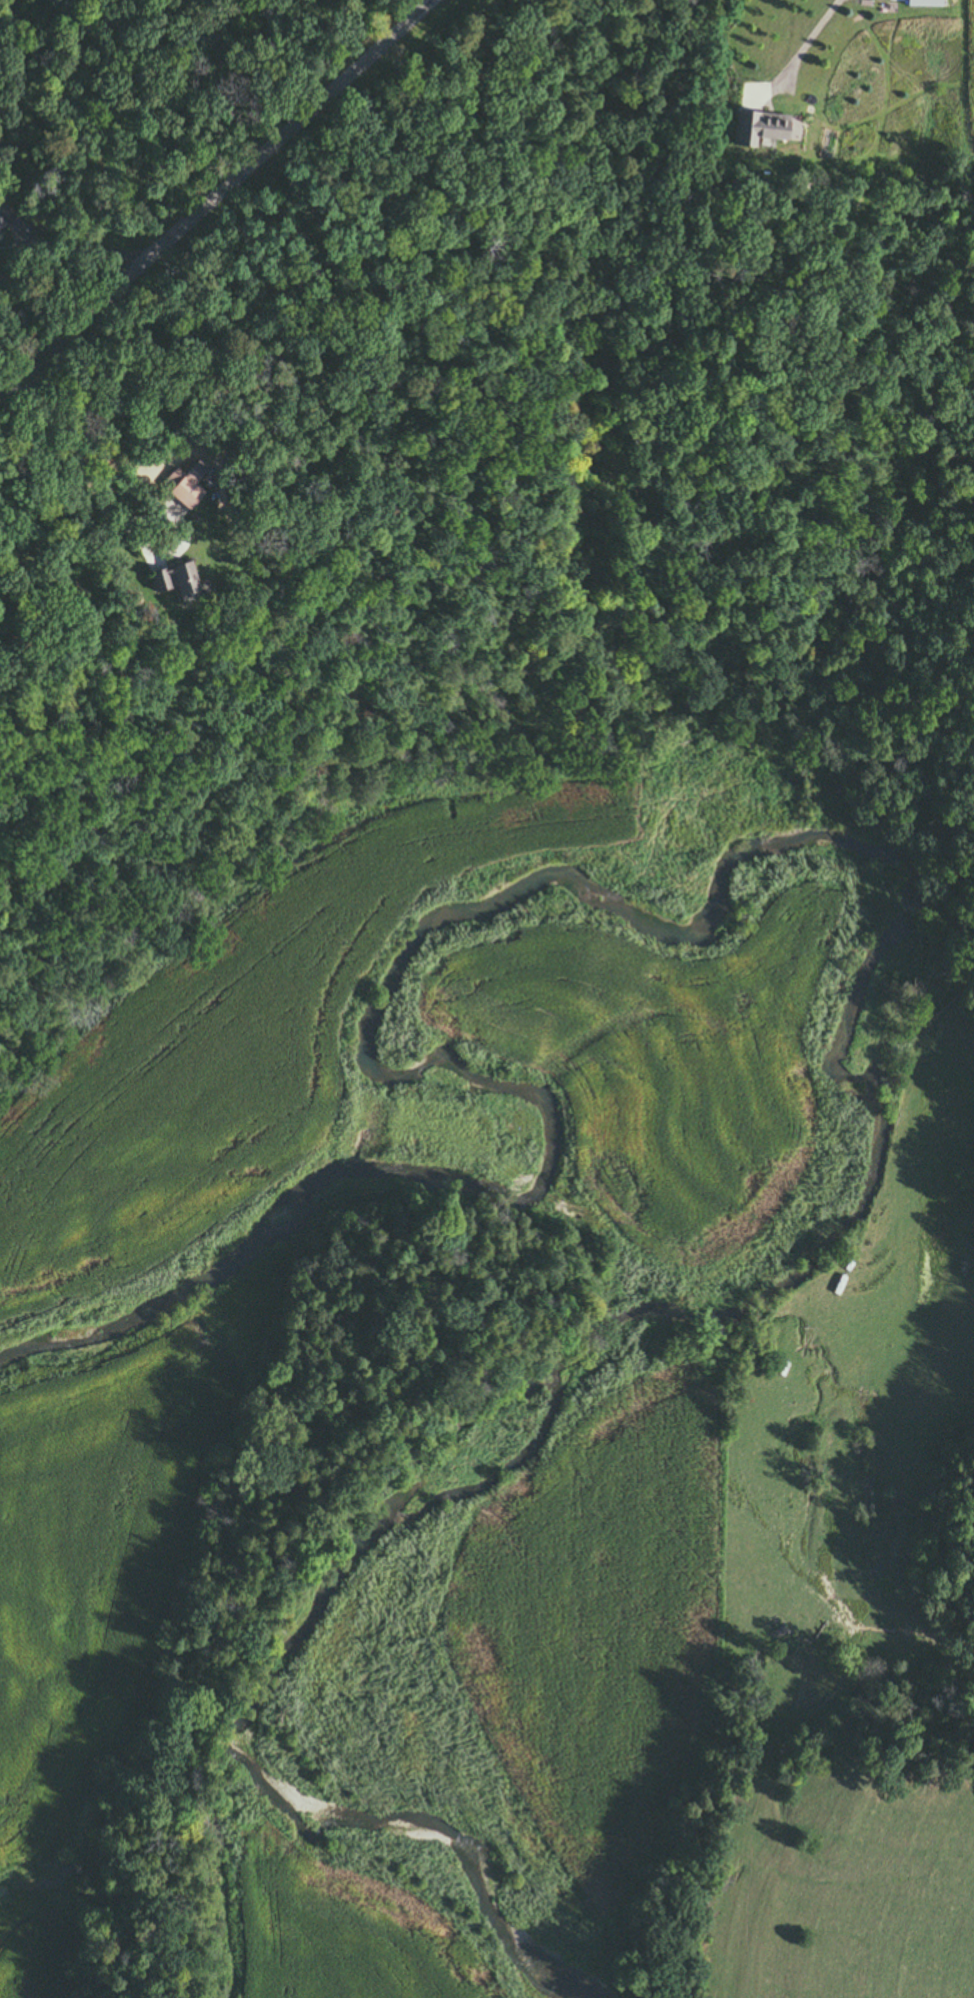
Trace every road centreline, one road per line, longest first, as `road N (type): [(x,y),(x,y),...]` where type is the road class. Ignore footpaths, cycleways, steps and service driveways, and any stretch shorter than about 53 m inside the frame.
road 1 (tertiary): [(0,390),(431,0)]

